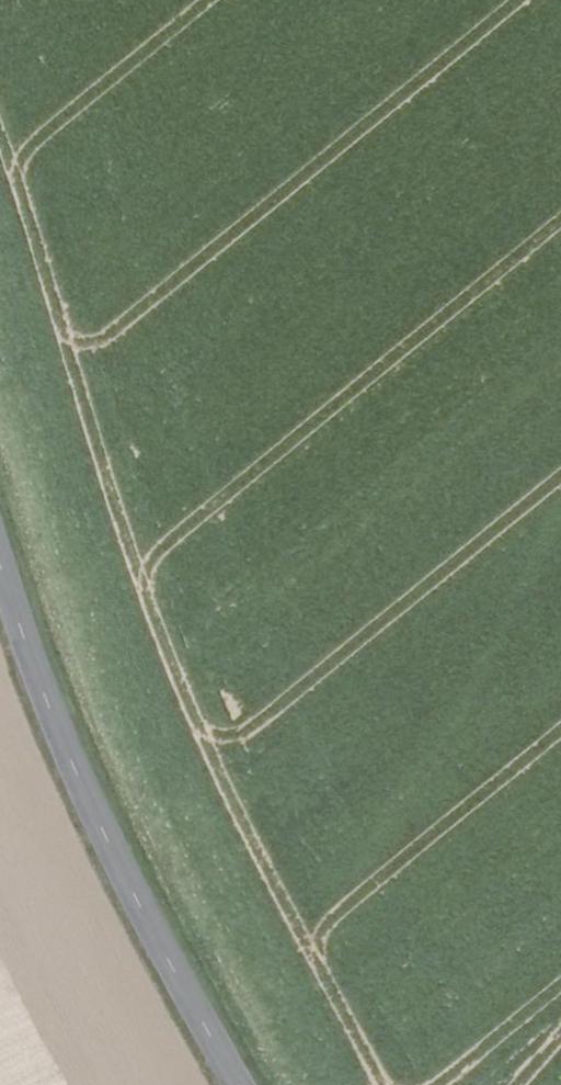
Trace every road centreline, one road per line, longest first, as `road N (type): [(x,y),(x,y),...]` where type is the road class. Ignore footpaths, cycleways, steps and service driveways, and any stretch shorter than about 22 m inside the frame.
road 1 (tertiary): [(238,1084),(104,833),(45,698),(0,564)]

